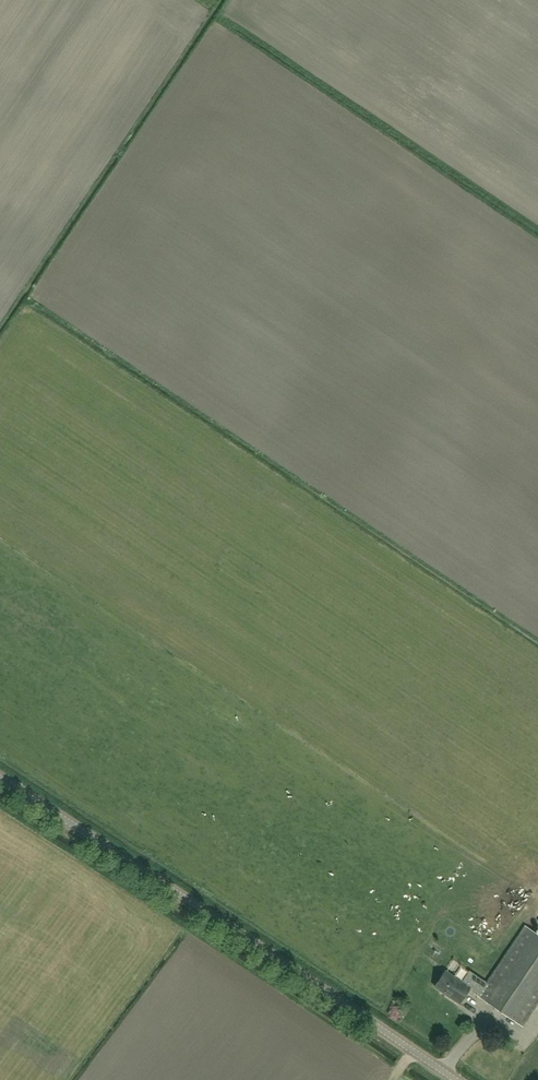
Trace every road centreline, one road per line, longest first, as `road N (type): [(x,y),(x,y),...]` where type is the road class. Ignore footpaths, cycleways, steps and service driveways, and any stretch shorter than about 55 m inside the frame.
road 1 (tertiary): [(450,1079),(0,778)]

